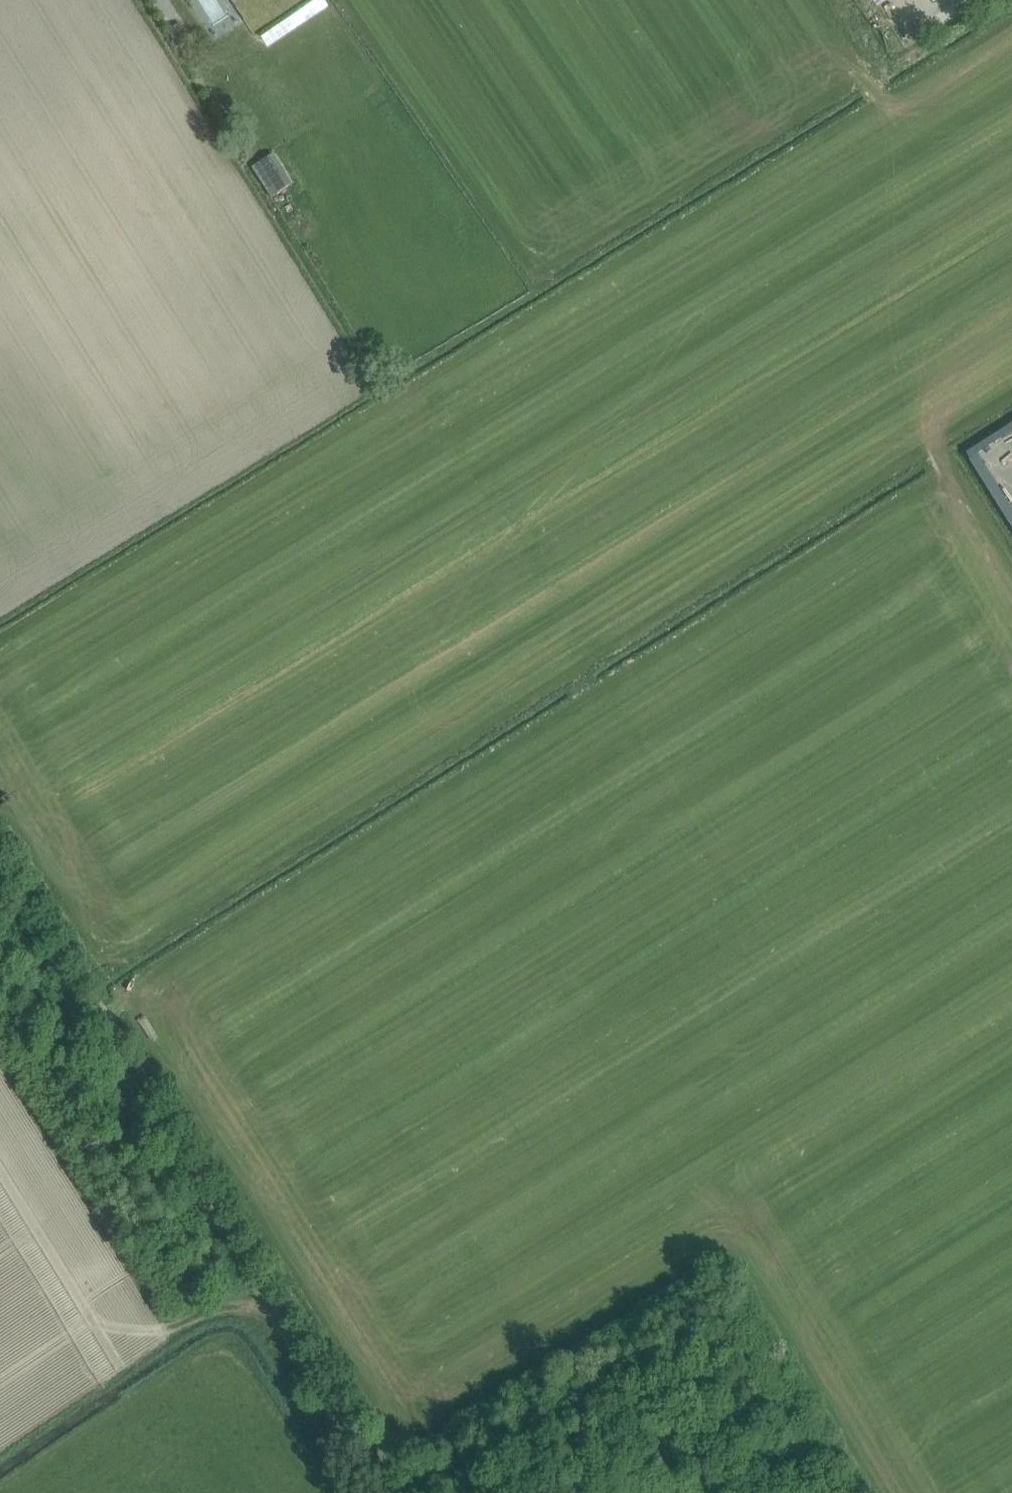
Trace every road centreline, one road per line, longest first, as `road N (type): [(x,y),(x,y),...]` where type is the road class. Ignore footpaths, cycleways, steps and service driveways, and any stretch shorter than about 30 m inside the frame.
road 1 (track): [(385,1492),(0,878)]

